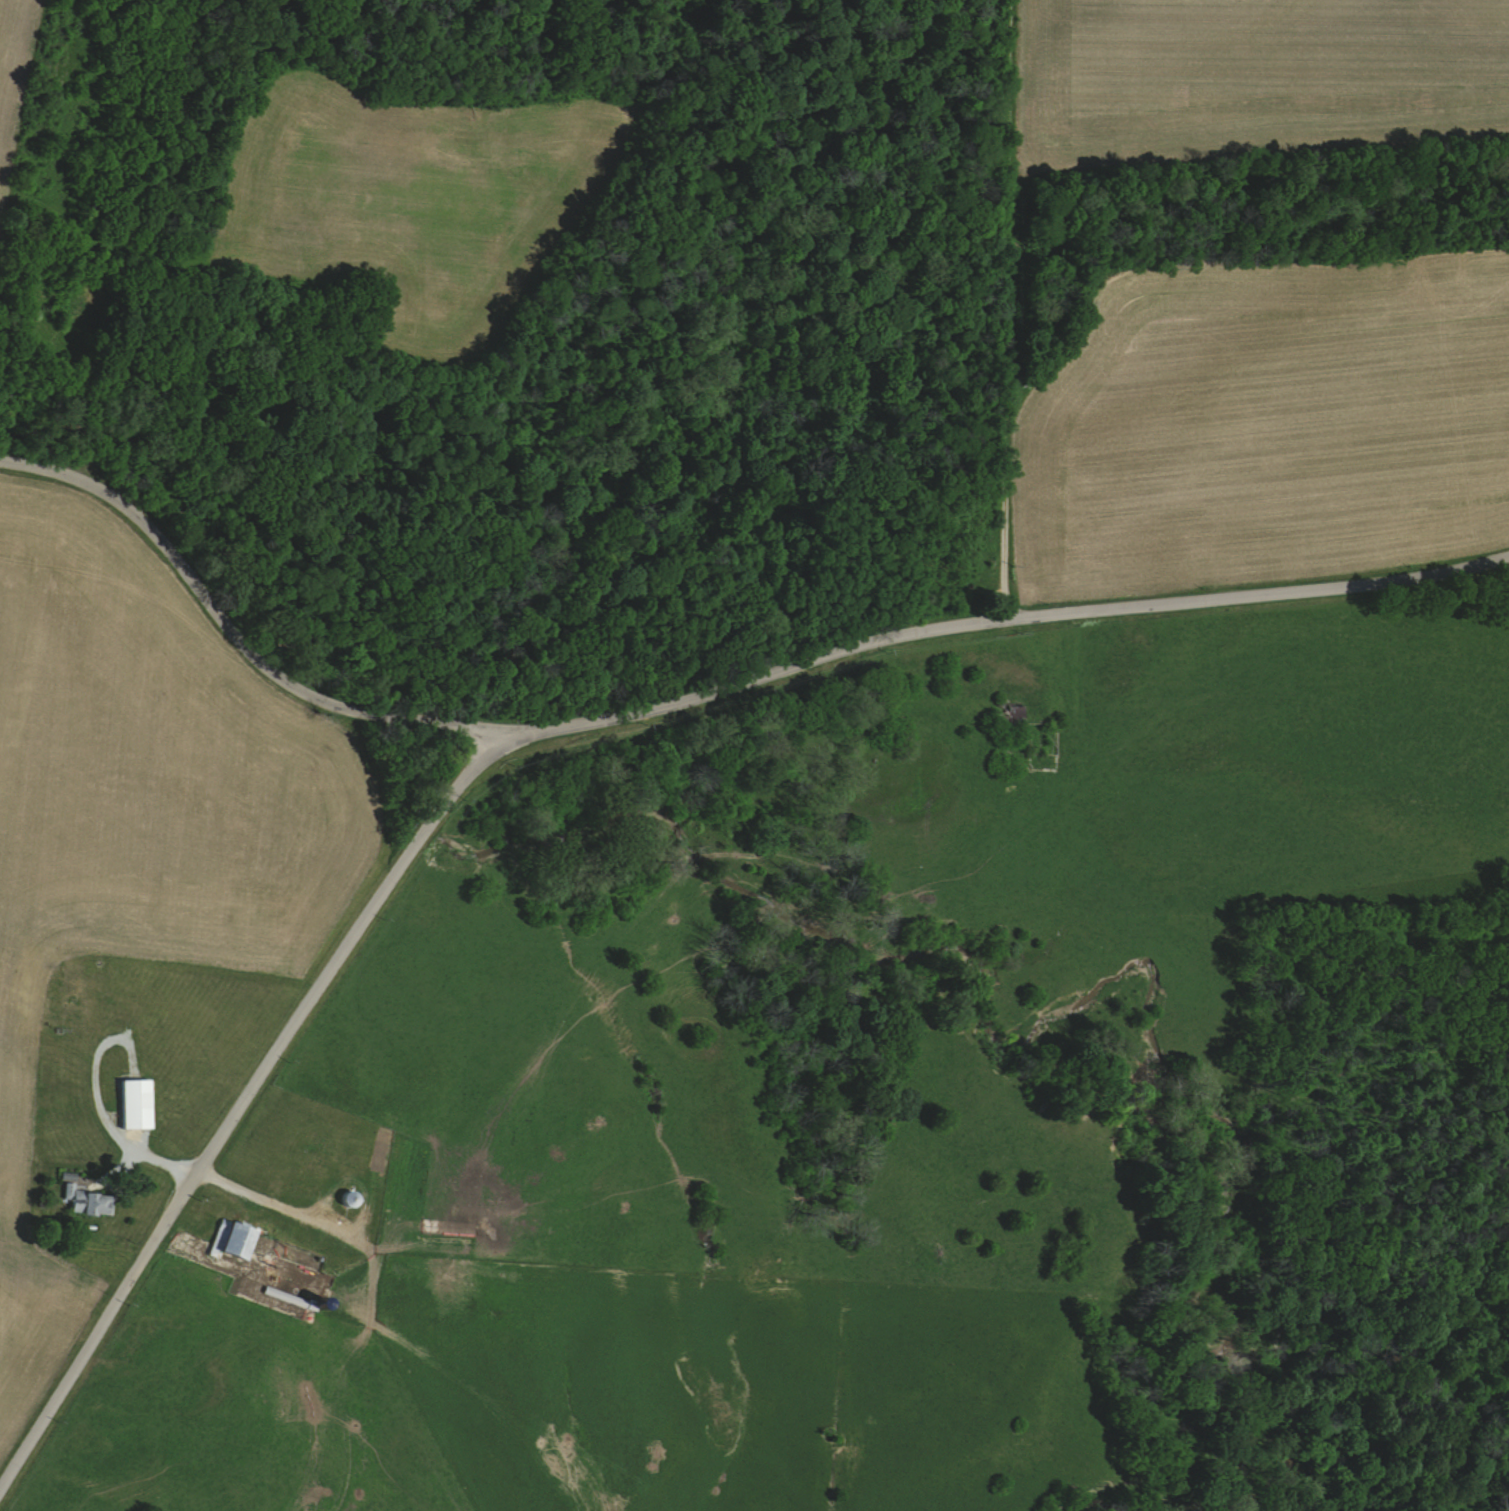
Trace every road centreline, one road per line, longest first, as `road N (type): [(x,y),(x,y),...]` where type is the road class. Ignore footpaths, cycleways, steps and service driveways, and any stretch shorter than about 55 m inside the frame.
road 1 (residential): [(0,1490),(197,1168),(422,830),(480,754),(504,737),(647,714),(852,647),(957,625),(1406,580),(1508,557)]
road 2 (residential): [(1005,619),(1008,0)]
road 3 (residential): [(518,735),(366,715),(295,688),(234,637),(178,562),(111,493),(83,477),(0,460)]

